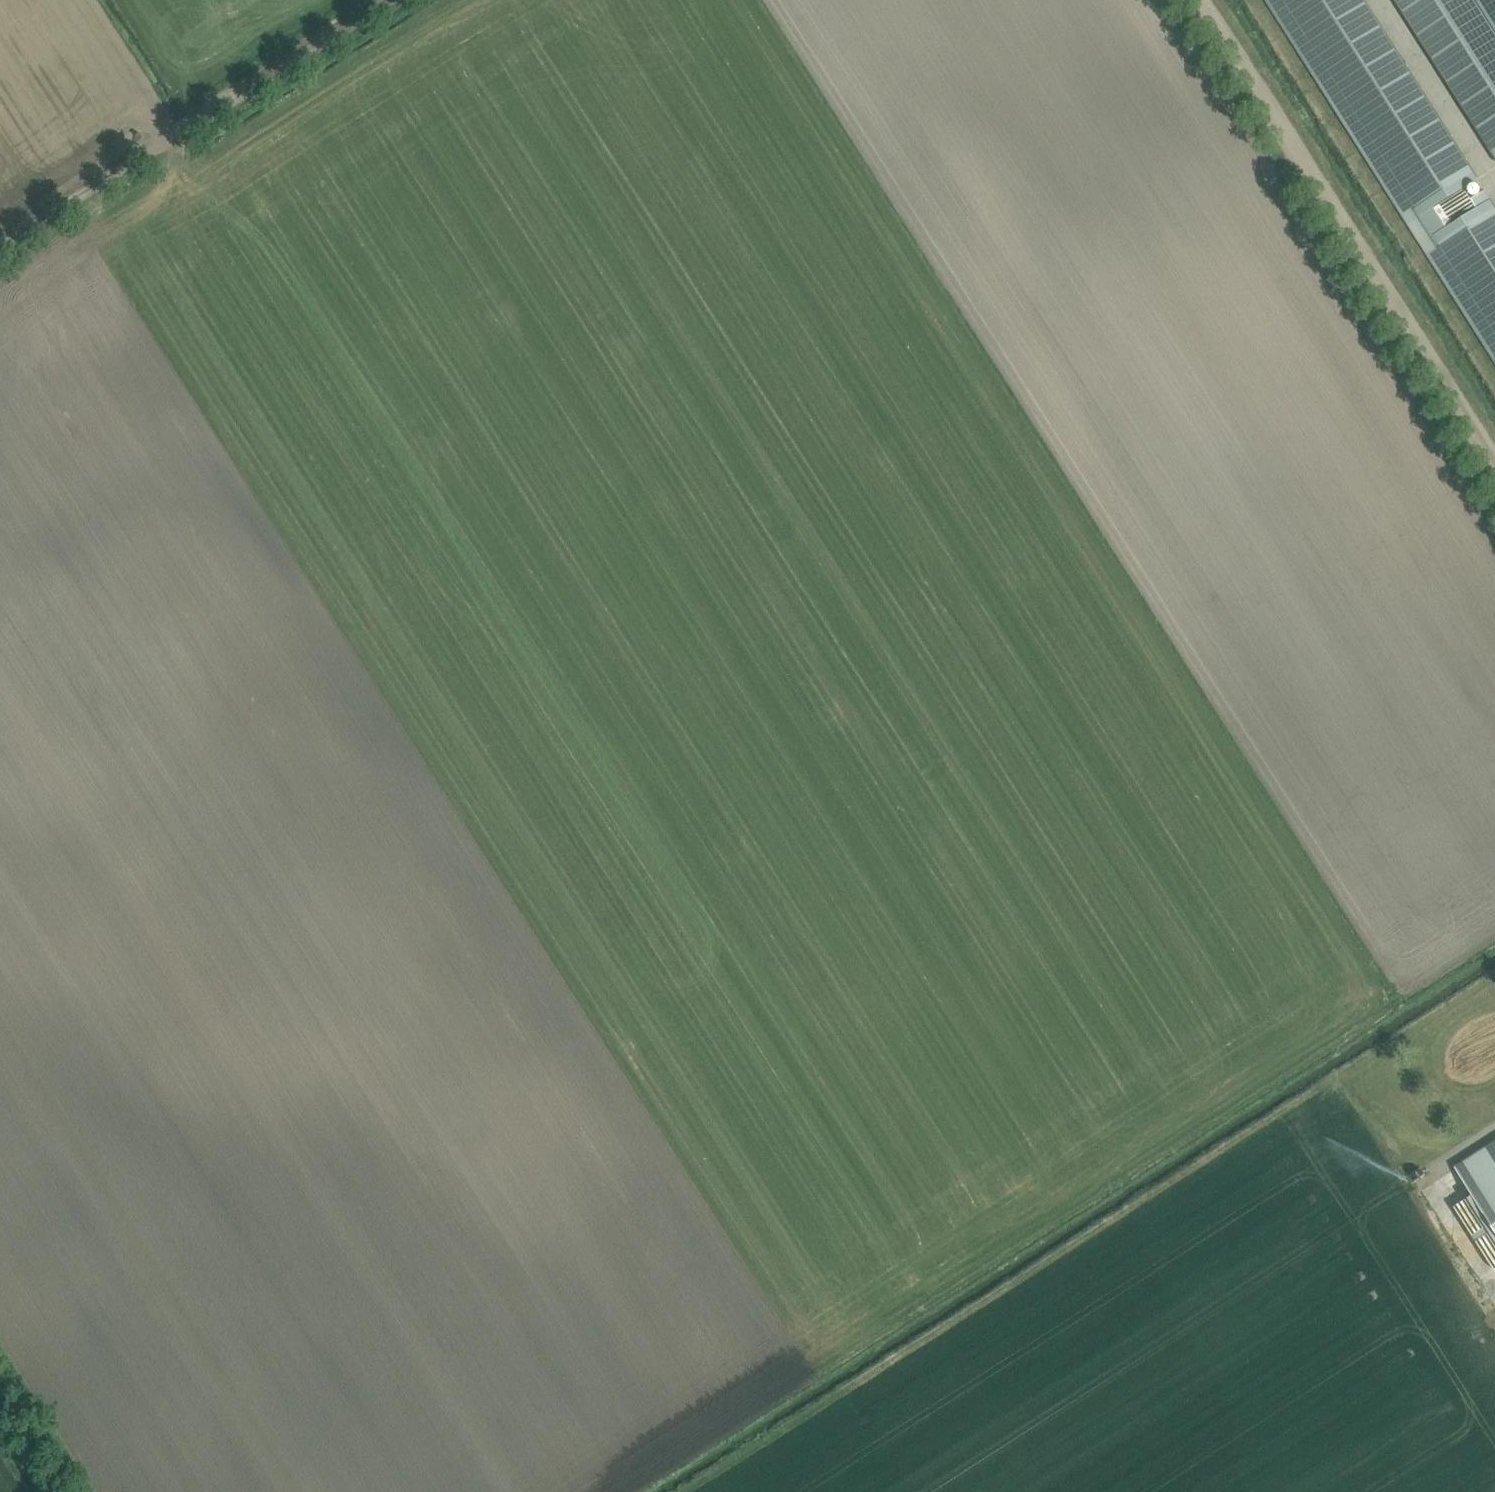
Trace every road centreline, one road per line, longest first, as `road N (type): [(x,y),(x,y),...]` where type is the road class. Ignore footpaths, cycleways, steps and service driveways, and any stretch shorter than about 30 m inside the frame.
road 1 (track): [(1494,471),(1199,0)]
road 2 (track): [(0,263),(411,0)]

